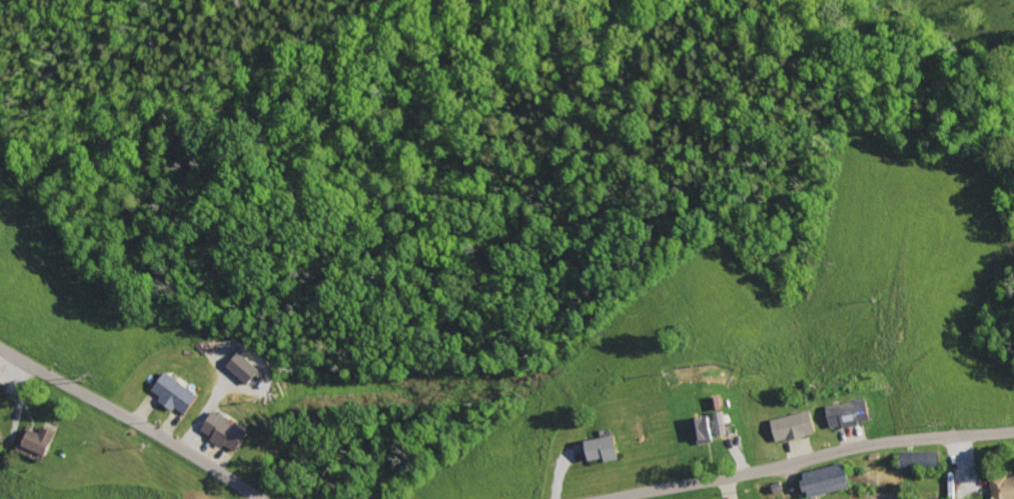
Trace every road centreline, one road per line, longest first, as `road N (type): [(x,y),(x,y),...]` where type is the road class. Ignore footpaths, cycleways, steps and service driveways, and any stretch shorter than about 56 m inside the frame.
road 1 (residential): [(609,498),(871,444),(1013,430)]
road 2 (residential): [(0,347),(264,498)]

